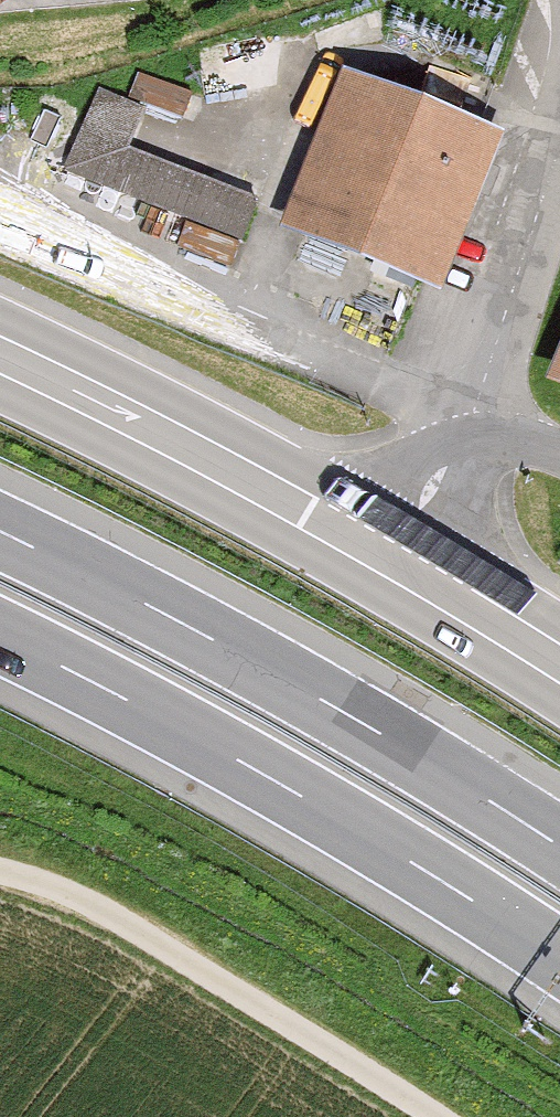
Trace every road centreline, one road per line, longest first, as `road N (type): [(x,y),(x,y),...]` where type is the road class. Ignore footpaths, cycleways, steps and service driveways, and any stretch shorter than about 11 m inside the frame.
road 1 (motorway): [(0,639),(265,776),(559,961)]
road 2 (motorway): [(559,849),(359,721),(0,534)]
road 3 (track): [(0,871),(132,929),(429,1116)]
road 4 (secondary): [(393,557),(0,354)]
road 5 (residential): [(559,442),(540,434),(483,438),(393,557)]
road 6 (secondary): [(559,662),(393,557)]

